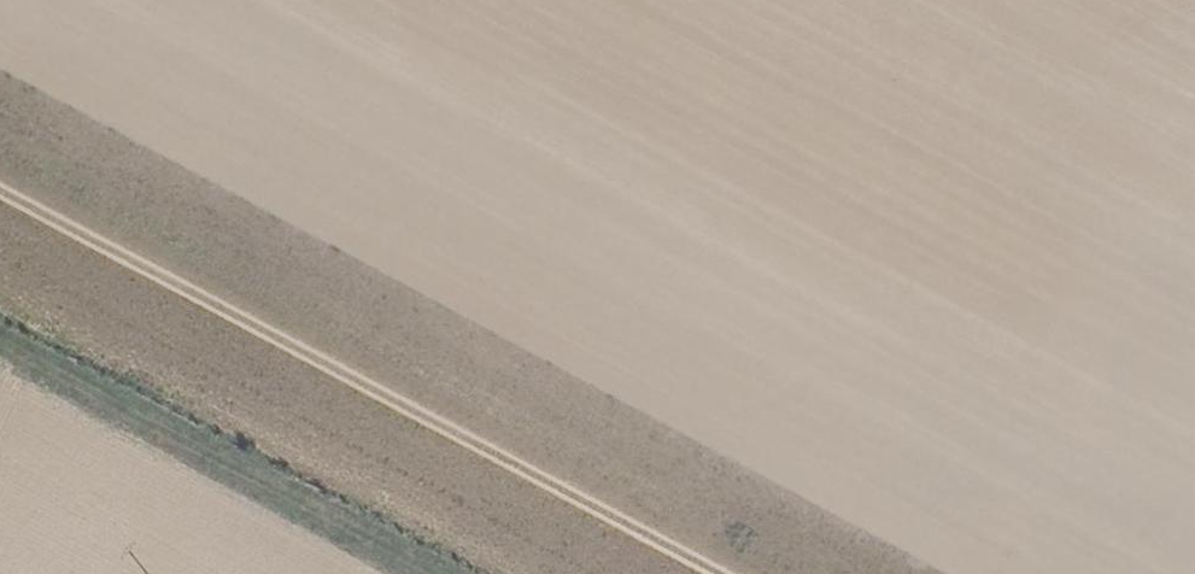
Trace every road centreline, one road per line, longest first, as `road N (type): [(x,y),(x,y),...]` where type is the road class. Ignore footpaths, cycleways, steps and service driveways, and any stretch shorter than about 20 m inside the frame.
road 1 (track): [(422,573),(0,352)]

